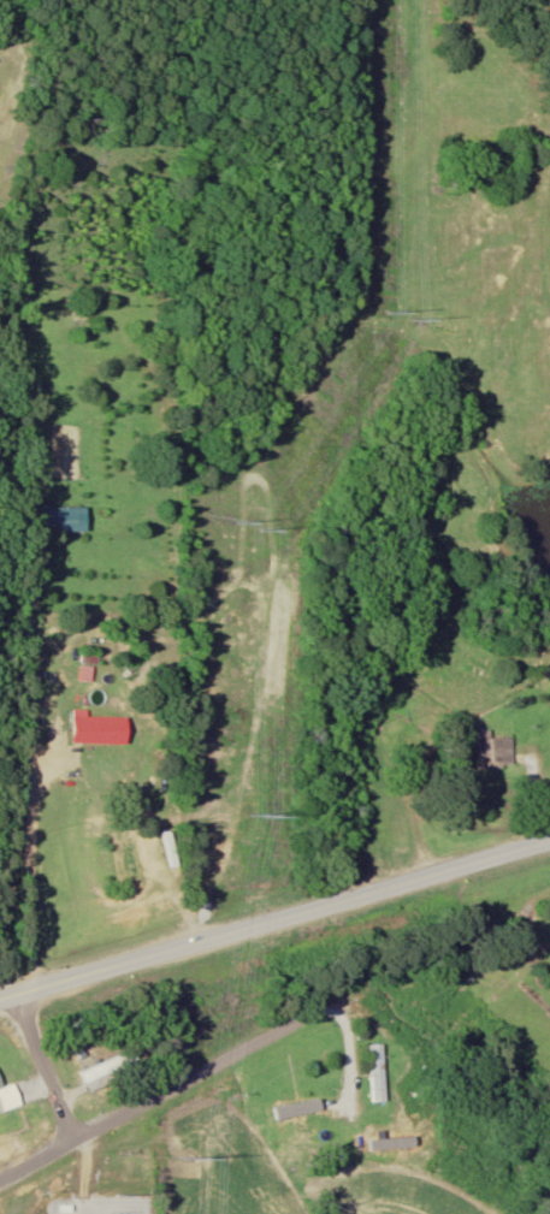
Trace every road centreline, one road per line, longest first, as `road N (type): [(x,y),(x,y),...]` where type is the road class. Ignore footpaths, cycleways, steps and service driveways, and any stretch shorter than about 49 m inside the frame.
road 1 (secondary): [(549,842),(0,1000)]
road 2 (residential): [(0,1182),(308,1020)]
road 3 (residential): [(78,1138),(12,996)]

